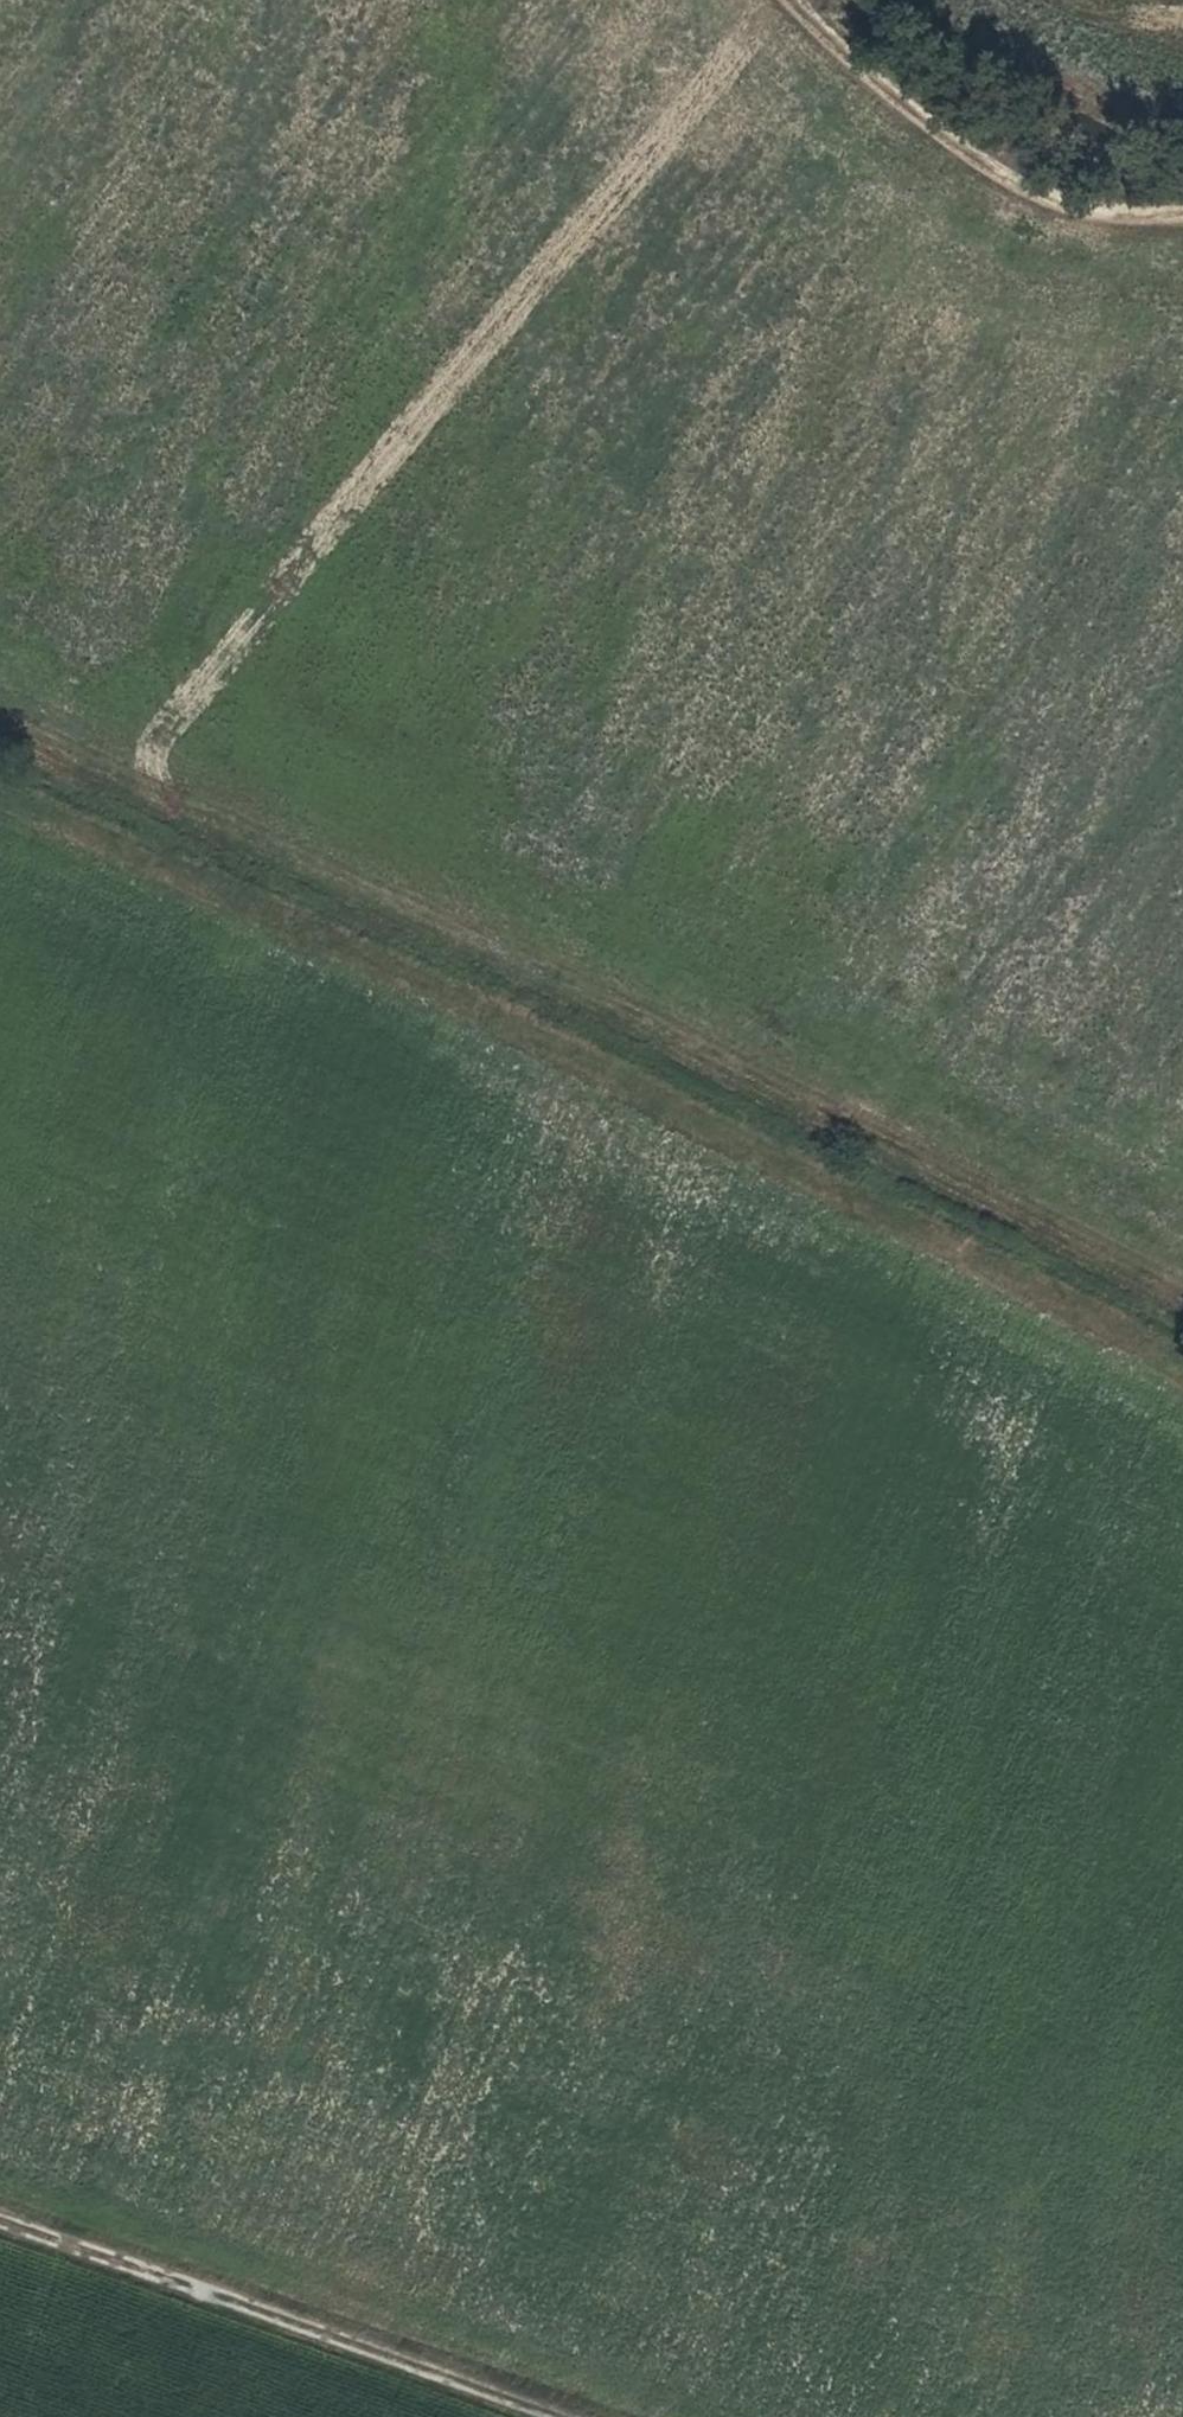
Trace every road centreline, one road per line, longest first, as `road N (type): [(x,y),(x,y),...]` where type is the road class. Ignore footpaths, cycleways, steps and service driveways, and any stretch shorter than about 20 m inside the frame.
road 1 (track): [(0,2220),(540,2416)]
road 2 (track): [(783,0),(927,148),(1047,214),(1125,231),(1182,229)]

